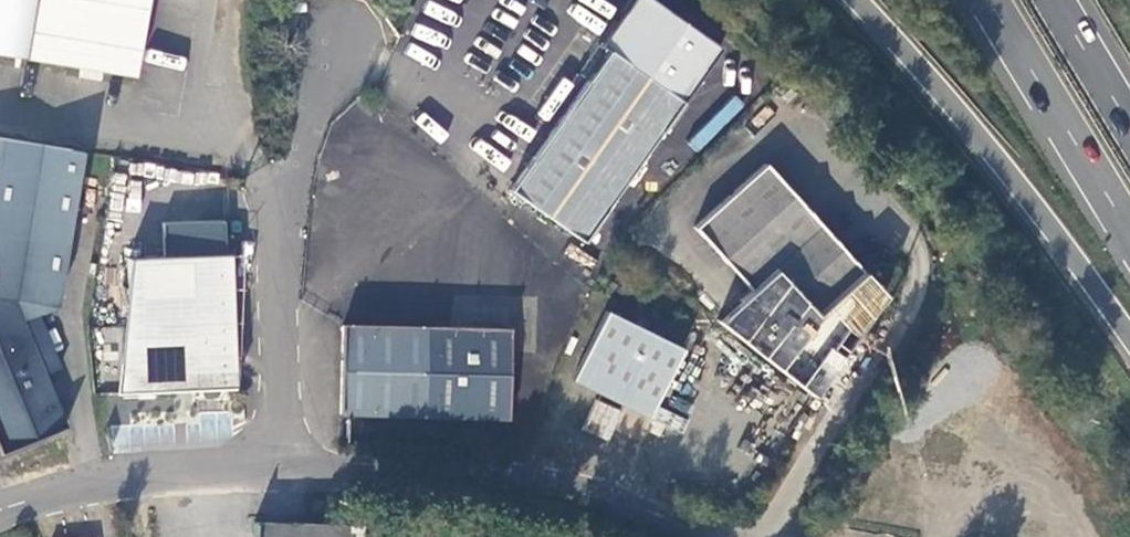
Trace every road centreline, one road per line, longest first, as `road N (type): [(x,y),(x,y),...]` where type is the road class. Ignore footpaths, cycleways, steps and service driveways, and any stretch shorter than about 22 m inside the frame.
road 1 (unclassified): [(260,460),(536,493),(701,536)]
road 2 (trunk): [(853,0),(985,144),(1129,340)]
road 3 (unclassified): [(332,51),(280,203),(260,460)]
road 4 (unclassified): [(0,510),(88,486),(260,460)]
road 5 (trunk): [(991,0),(1129,225)]
road 6 (unclassified): [(849,376),(759,536)]
road 7 (trunk): [(1129,120),(1056,0)]

